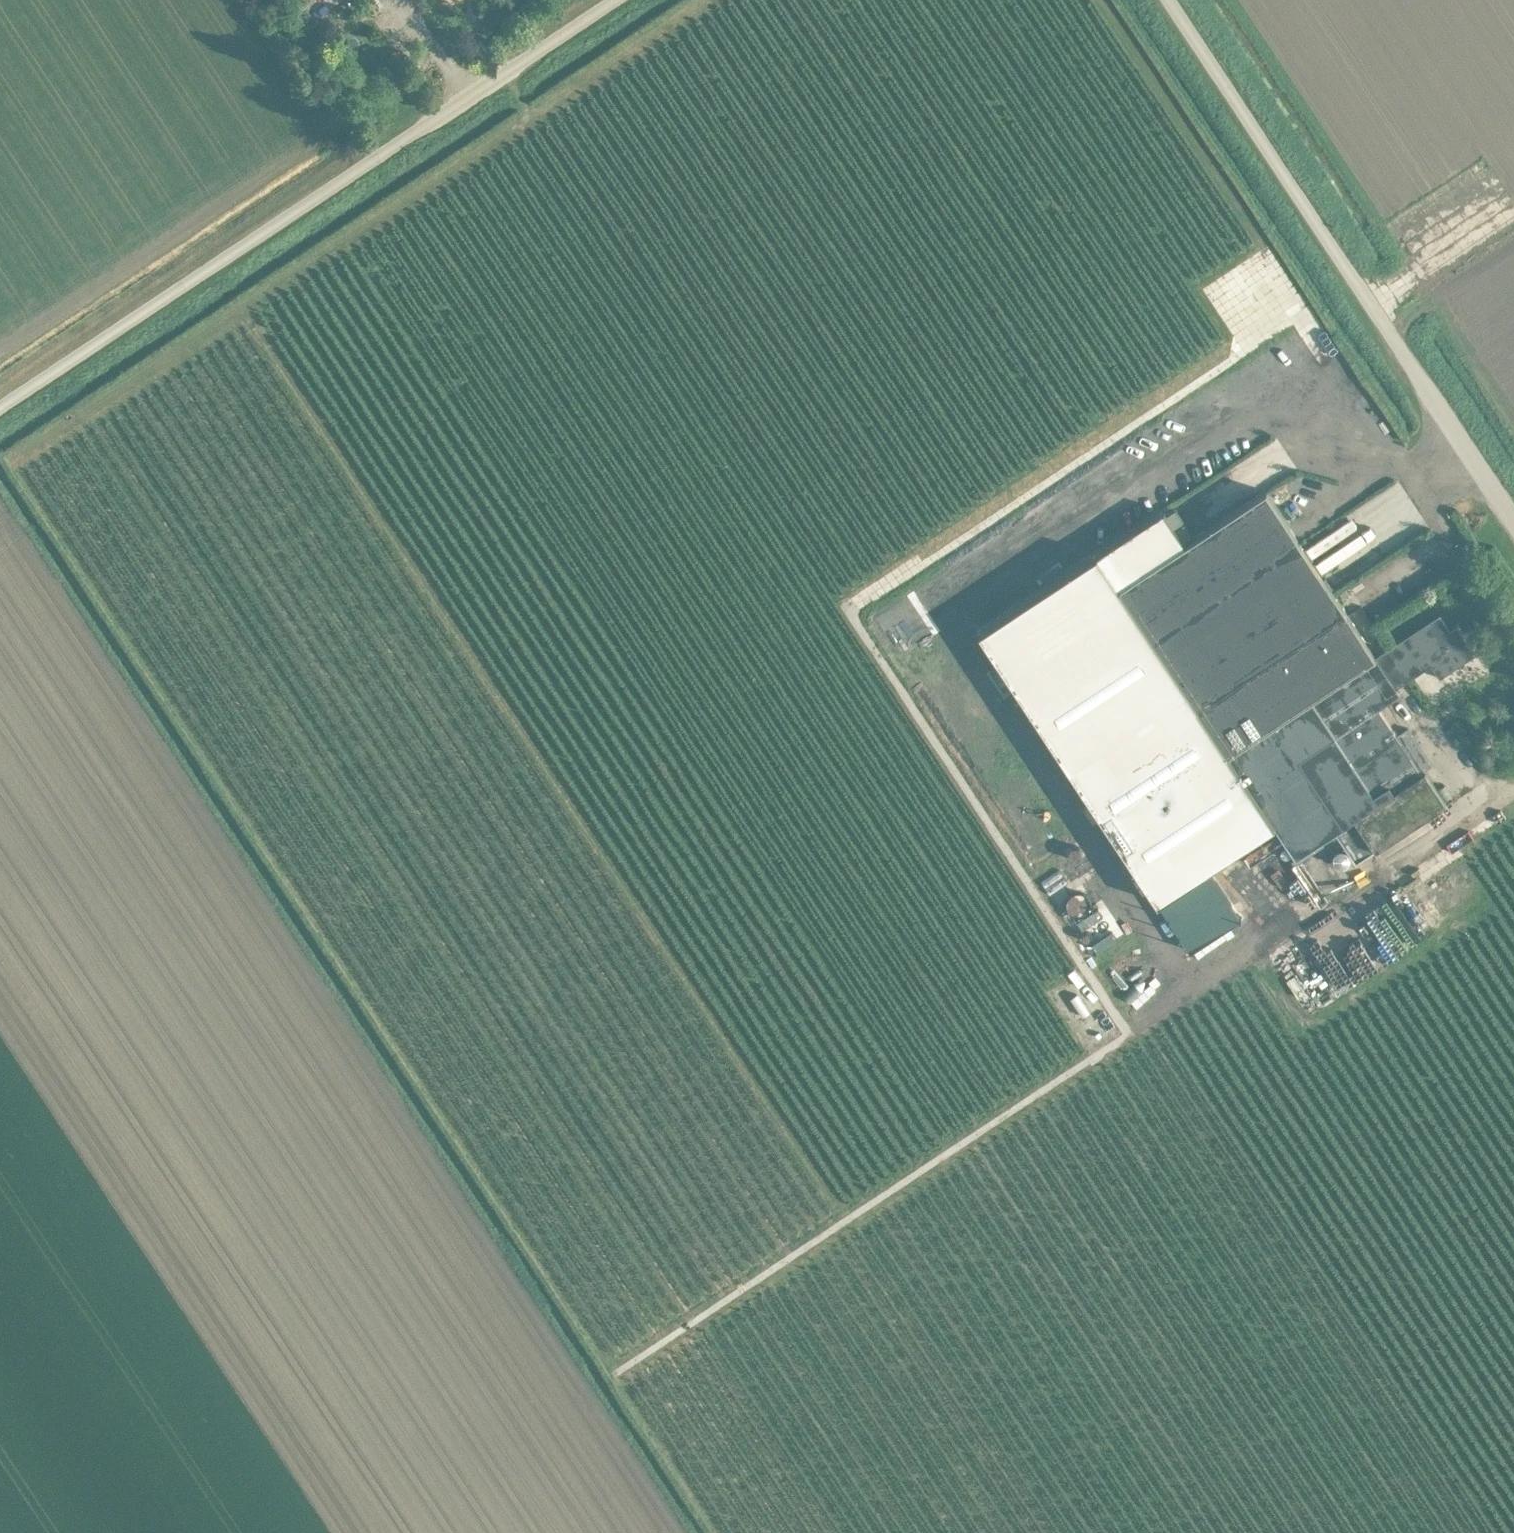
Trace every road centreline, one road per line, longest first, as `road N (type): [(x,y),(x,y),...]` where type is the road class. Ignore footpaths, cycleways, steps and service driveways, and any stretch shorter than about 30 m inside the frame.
road 1 (unclassified): [(0,405),(613,0)]
road 2 (unclassified): [(1167,0),(1513,521)]

